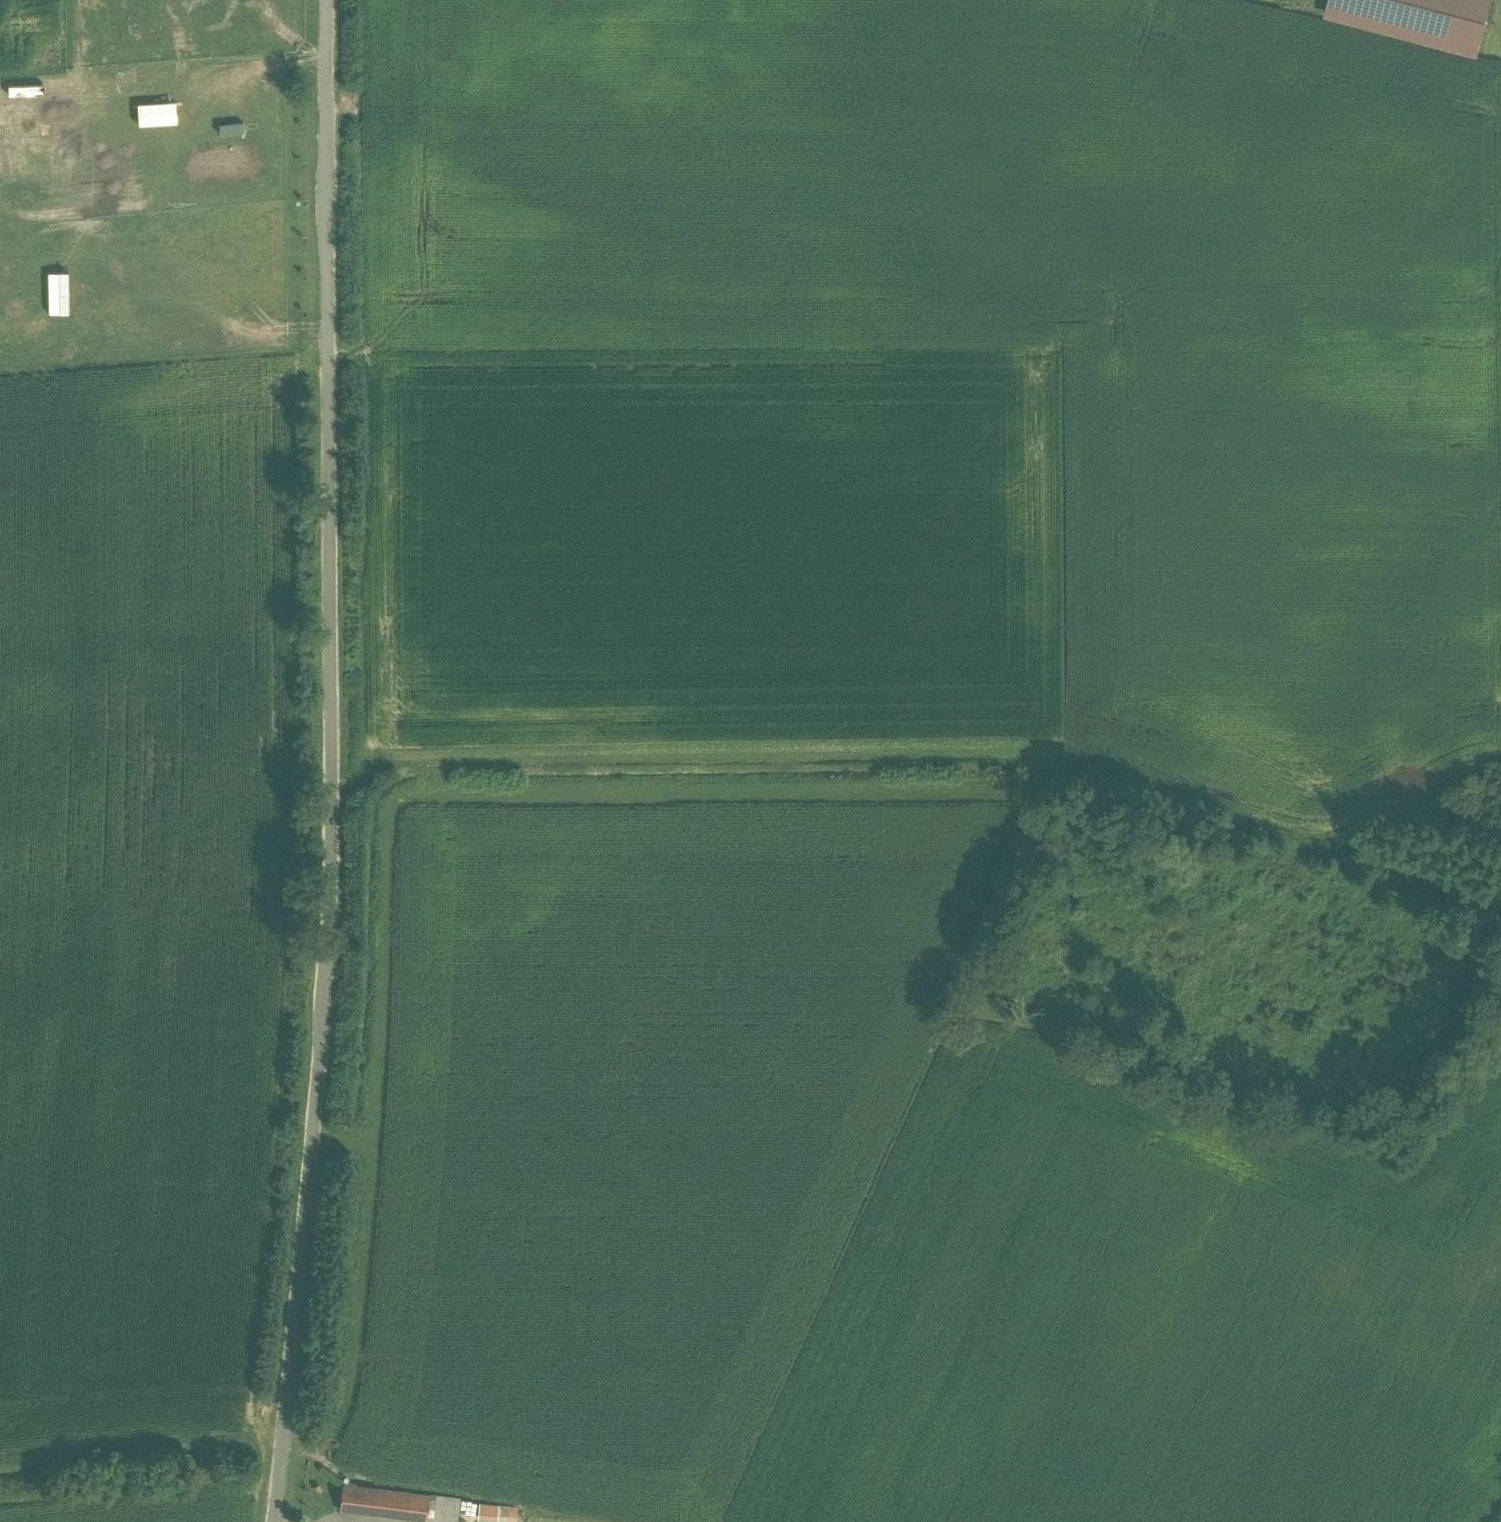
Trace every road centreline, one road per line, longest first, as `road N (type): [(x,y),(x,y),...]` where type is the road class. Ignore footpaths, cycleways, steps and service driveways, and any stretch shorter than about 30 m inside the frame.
road 1 (unclassified): [(276,1521),(328,960),(327,0)]

